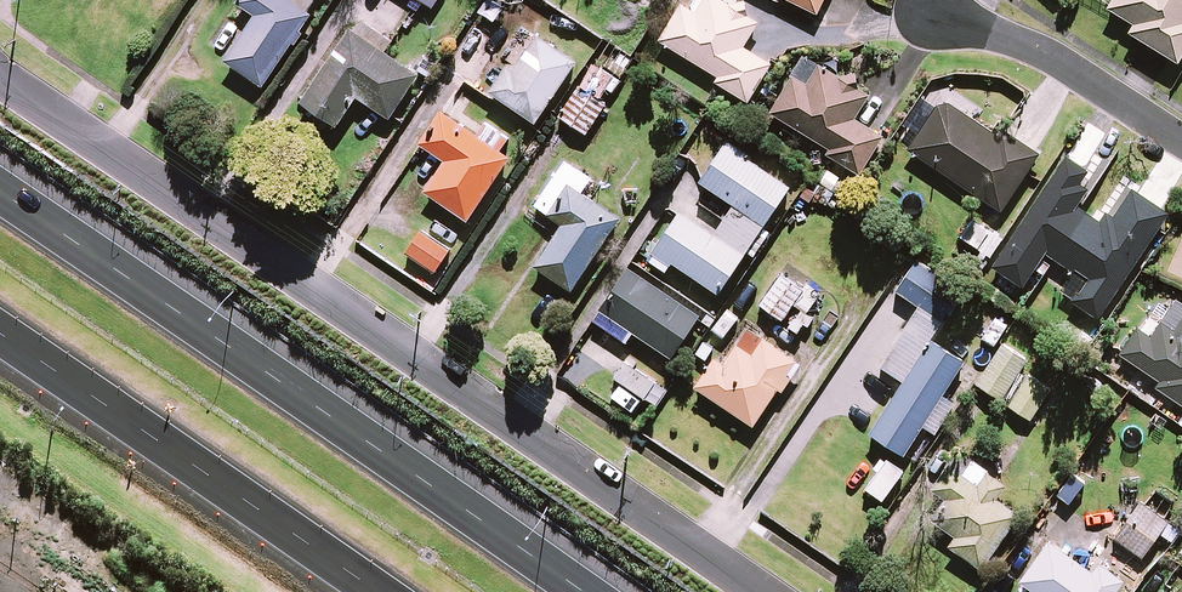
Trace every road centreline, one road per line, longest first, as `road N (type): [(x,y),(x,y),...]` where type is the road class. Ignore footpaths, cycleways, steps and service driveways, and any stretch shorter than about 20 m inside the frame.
road 1 (residential): [(757,591),(0,80)]
road 2 (motorway): [(0,175),(212,315),(597,591)]
road 3 (motorway): [(374,591),(0,331)]
road 4 (residential): [(939,14),(1057,59),(1181,140)]

